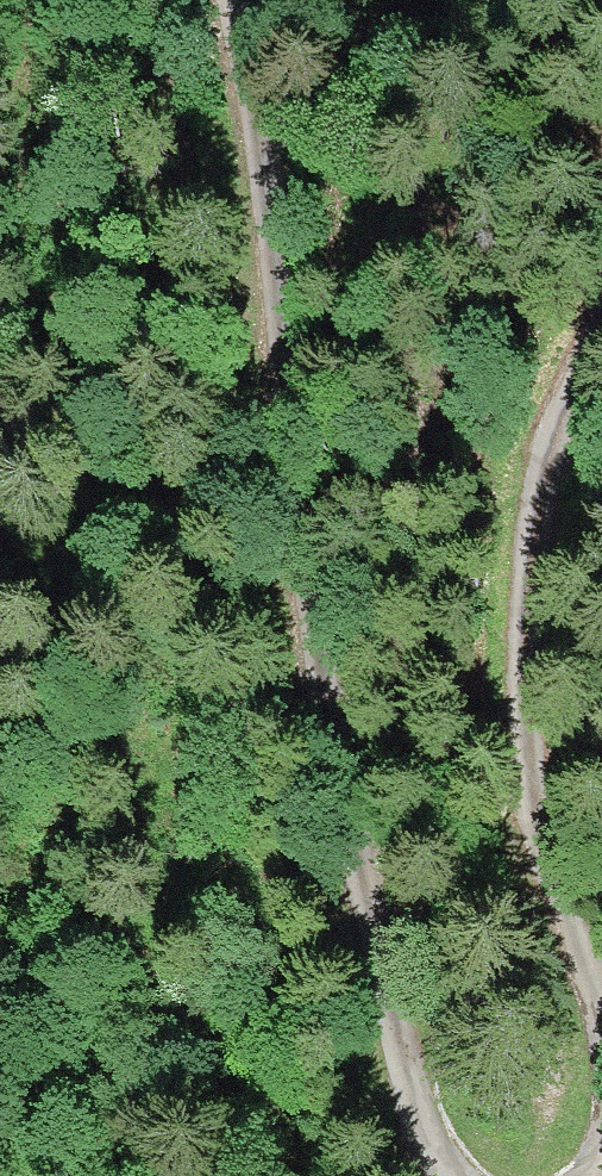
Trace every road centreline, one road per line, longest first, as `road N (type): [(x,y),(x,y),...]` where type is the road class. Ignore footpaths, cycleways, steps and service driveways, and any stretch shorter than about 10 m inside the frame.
road 1 (unclassified): [(225,0),(294,564),(323,724),(415,1104),(448,1175)]
road 2 (unclassified): [(601,1006),(541,839),(524,660),(537,504),(601,326)]

